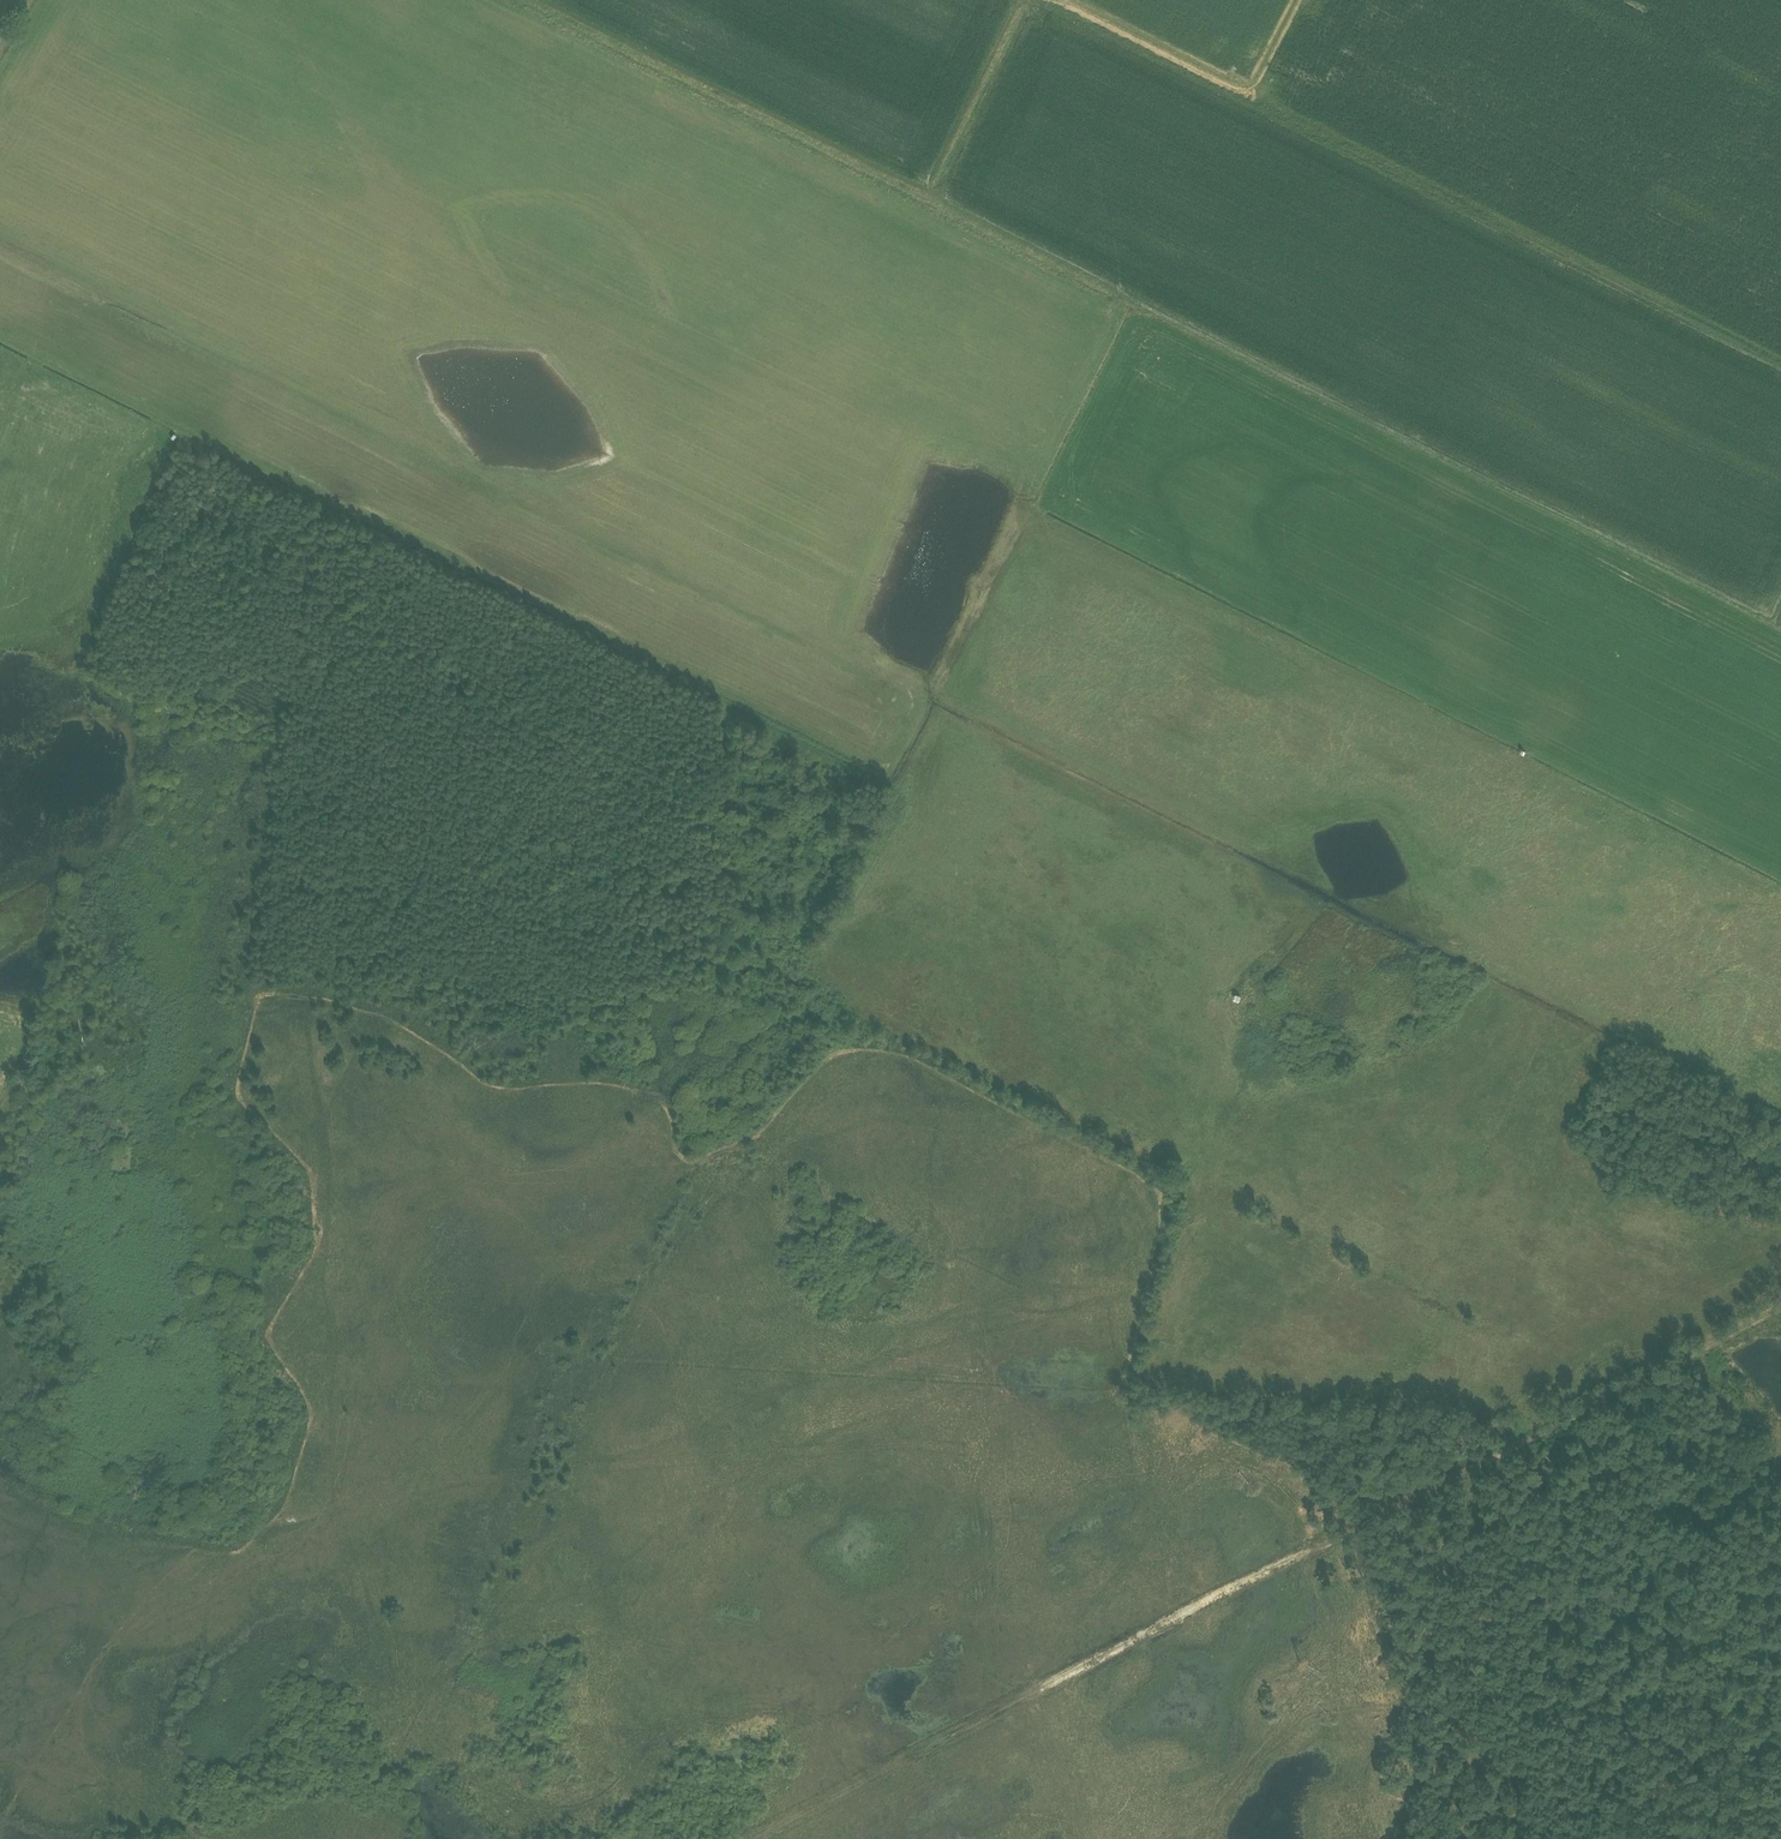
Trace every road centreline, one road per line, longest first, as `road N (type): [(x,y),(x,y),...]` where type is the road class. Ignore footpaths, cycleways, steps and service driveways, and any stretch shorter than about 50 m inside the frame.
road 1 (track): [(1084,0),(1248,82),(1296,0)]

